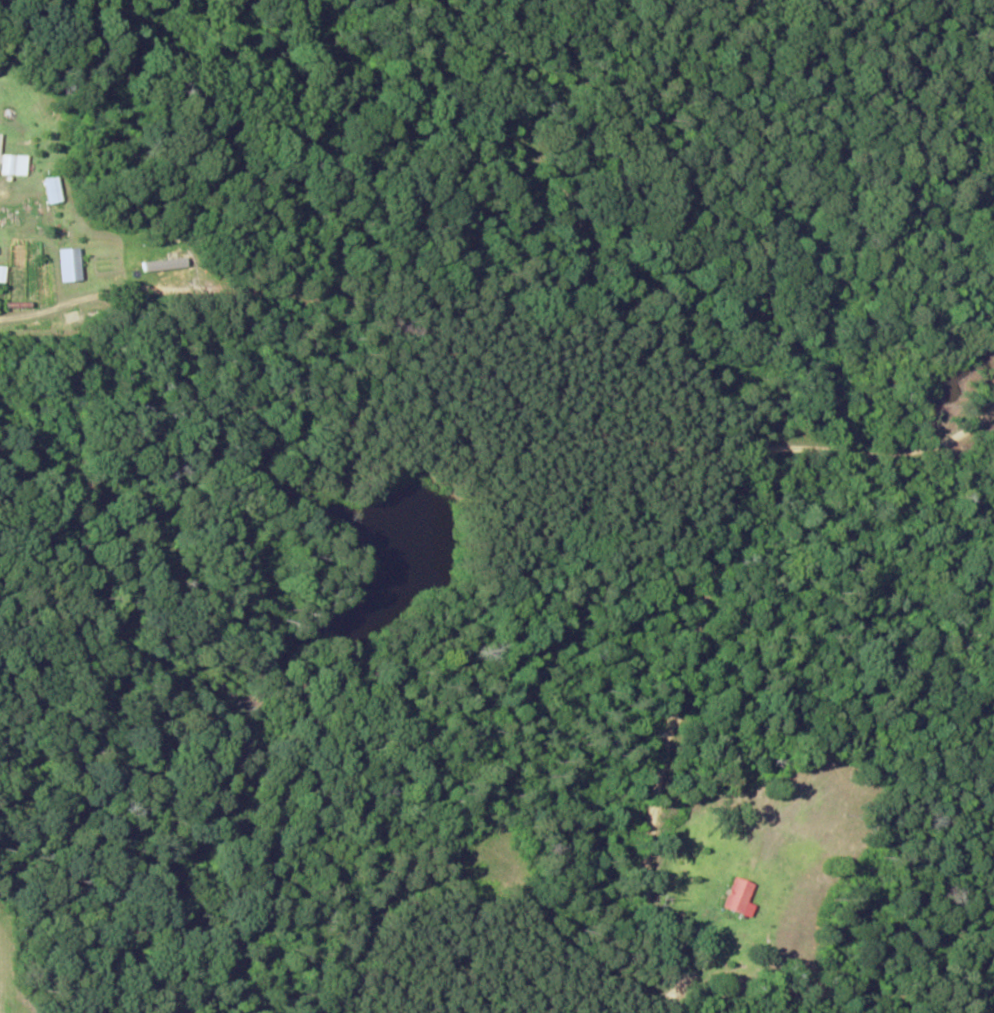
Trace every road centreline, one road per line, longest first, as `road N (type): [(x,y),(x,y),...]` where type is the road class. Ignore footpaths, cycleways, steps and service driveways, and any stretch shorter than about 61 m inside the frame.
road 1 (residential): [(658,1012),(663,803),(743,529),(798,484),(966,464),(993,453)]

